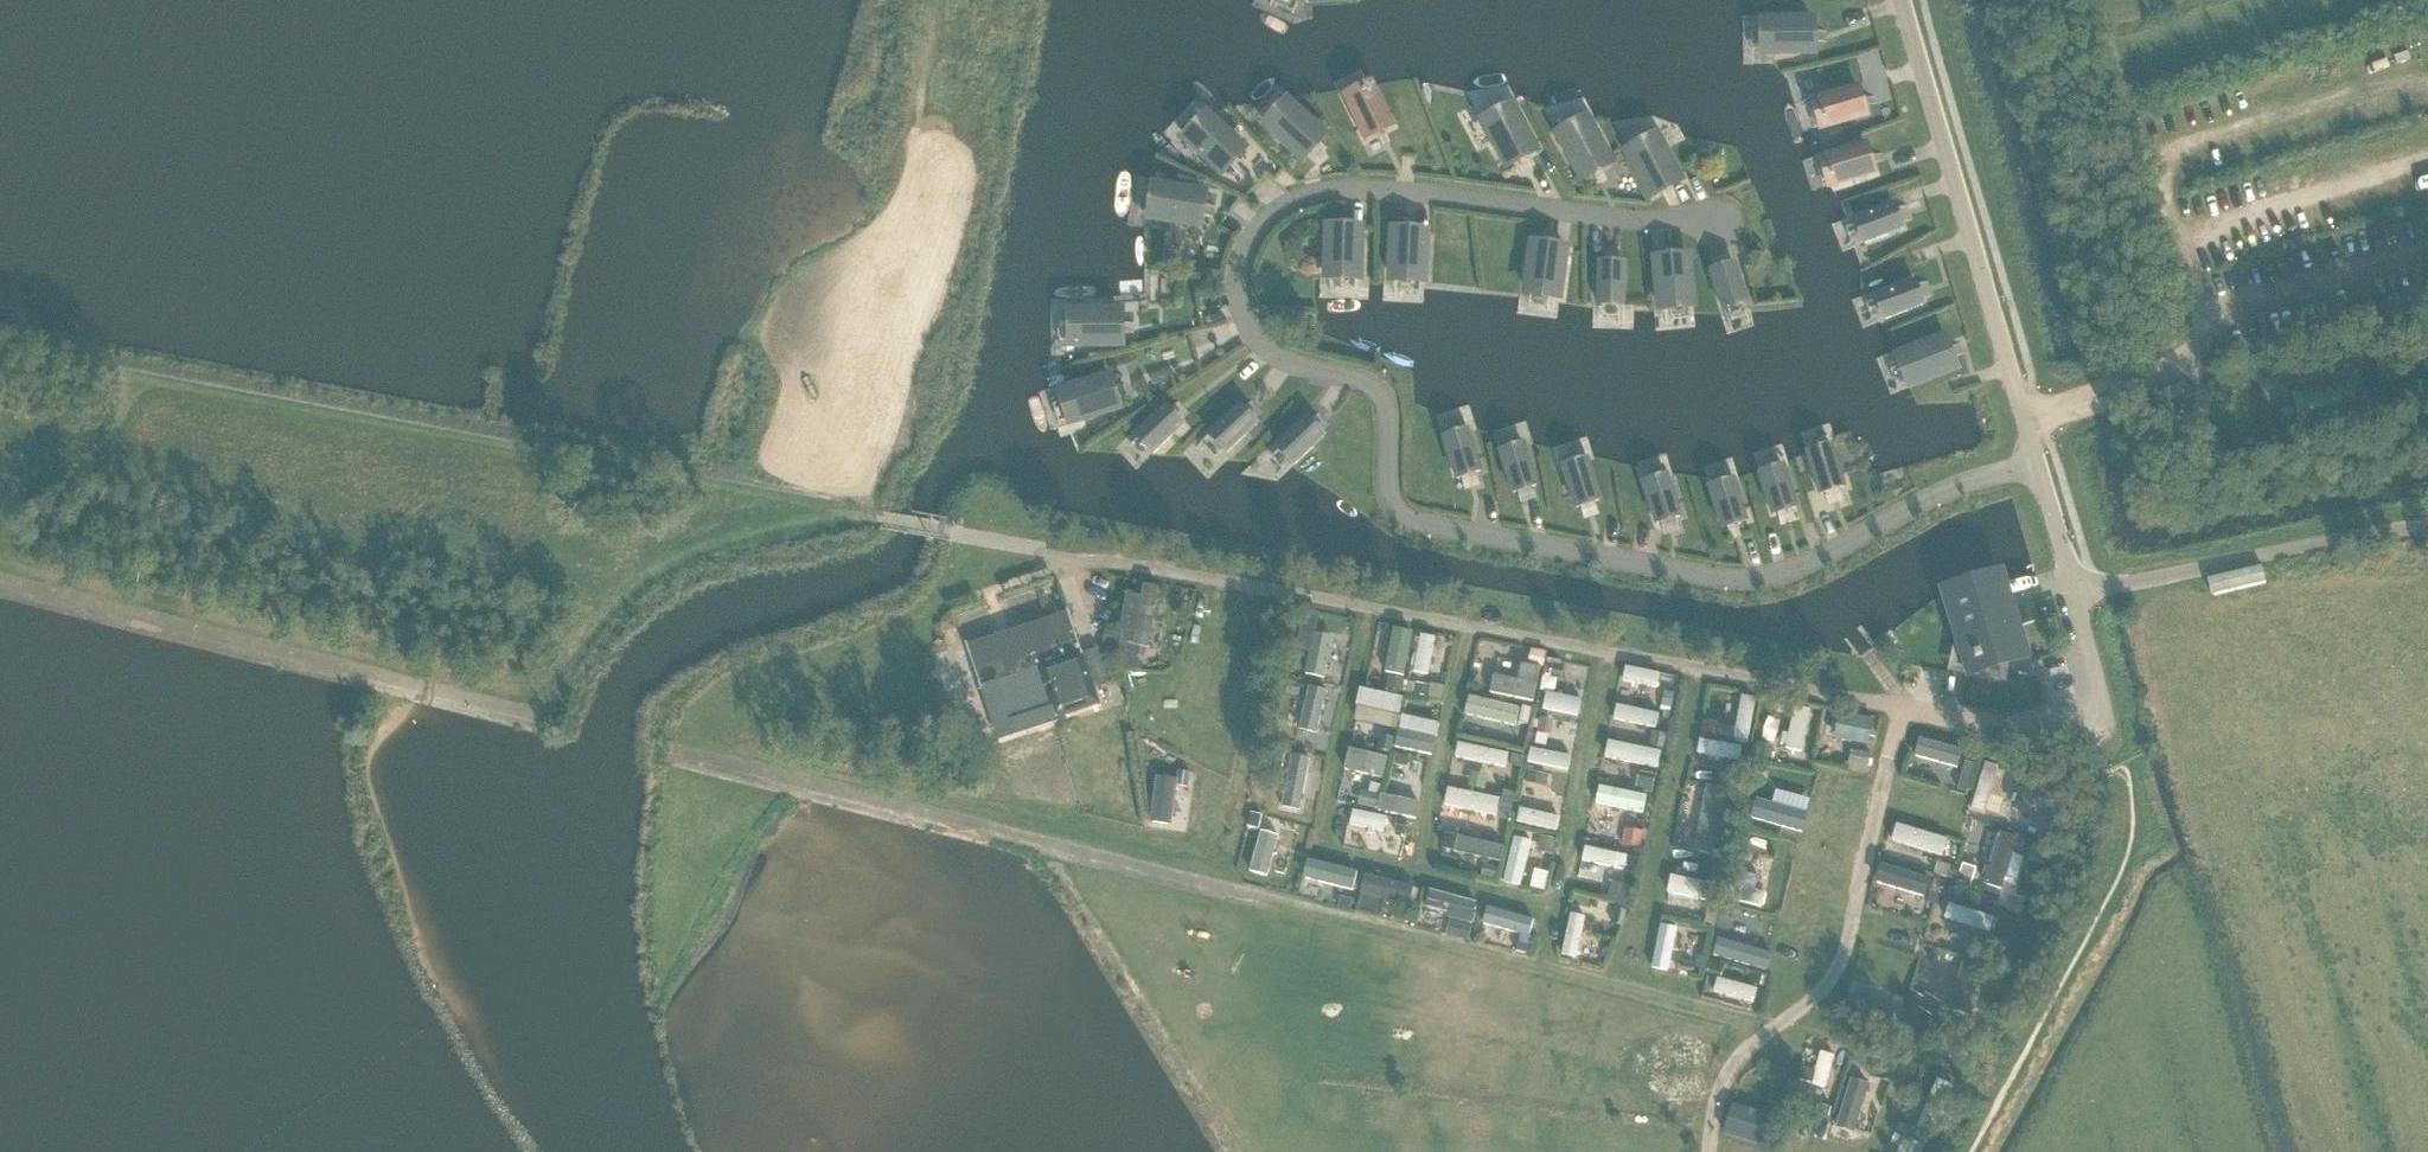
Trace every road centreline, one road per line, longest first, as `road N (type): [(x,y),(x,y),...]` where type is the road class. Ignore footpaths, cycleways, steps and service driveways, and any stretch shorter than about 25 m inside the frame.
road 1 (residential): [(2037,466),(1934,496),(1811,563),(1732,583),(1405,520),(1392,497),(1380,393),(1262,351),(1237,297),(1241,260),(1272,215),(1344,189),(1635,221),(1715,221)]
road 2 (residential): [(2427,531),(2381,532),(2075,593),(2037,466)]
road 3 (residential): [(2037,466),(1899,0)]

